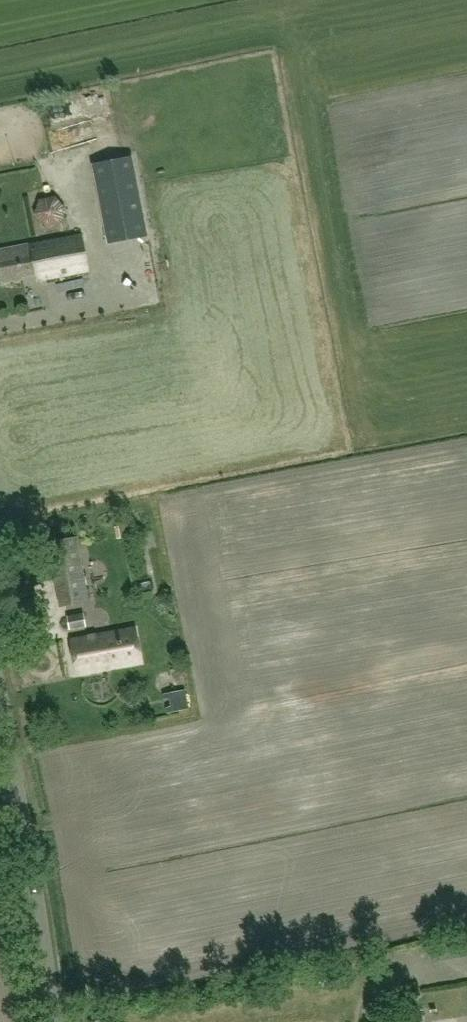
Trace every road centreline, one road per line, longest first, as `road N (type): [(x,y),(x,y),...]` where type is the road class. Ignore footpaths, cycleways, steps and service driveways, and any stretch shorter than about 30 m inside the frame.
road 1 (unclassified): [(59,1021),(0,730)]

